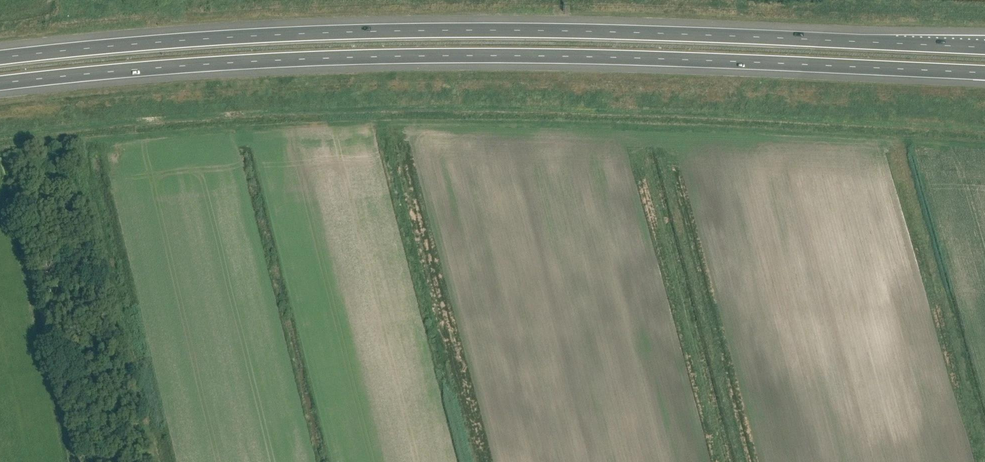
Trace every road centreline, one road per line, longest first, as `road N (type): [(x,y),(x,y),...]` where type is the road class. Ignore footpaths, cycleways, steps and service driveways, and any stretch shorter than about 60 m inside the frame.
road 1 (motorway): [(984,48),(398,31),(0,58)]
road 2 (motorway): [(0,84),(399,57),(984,73)]

